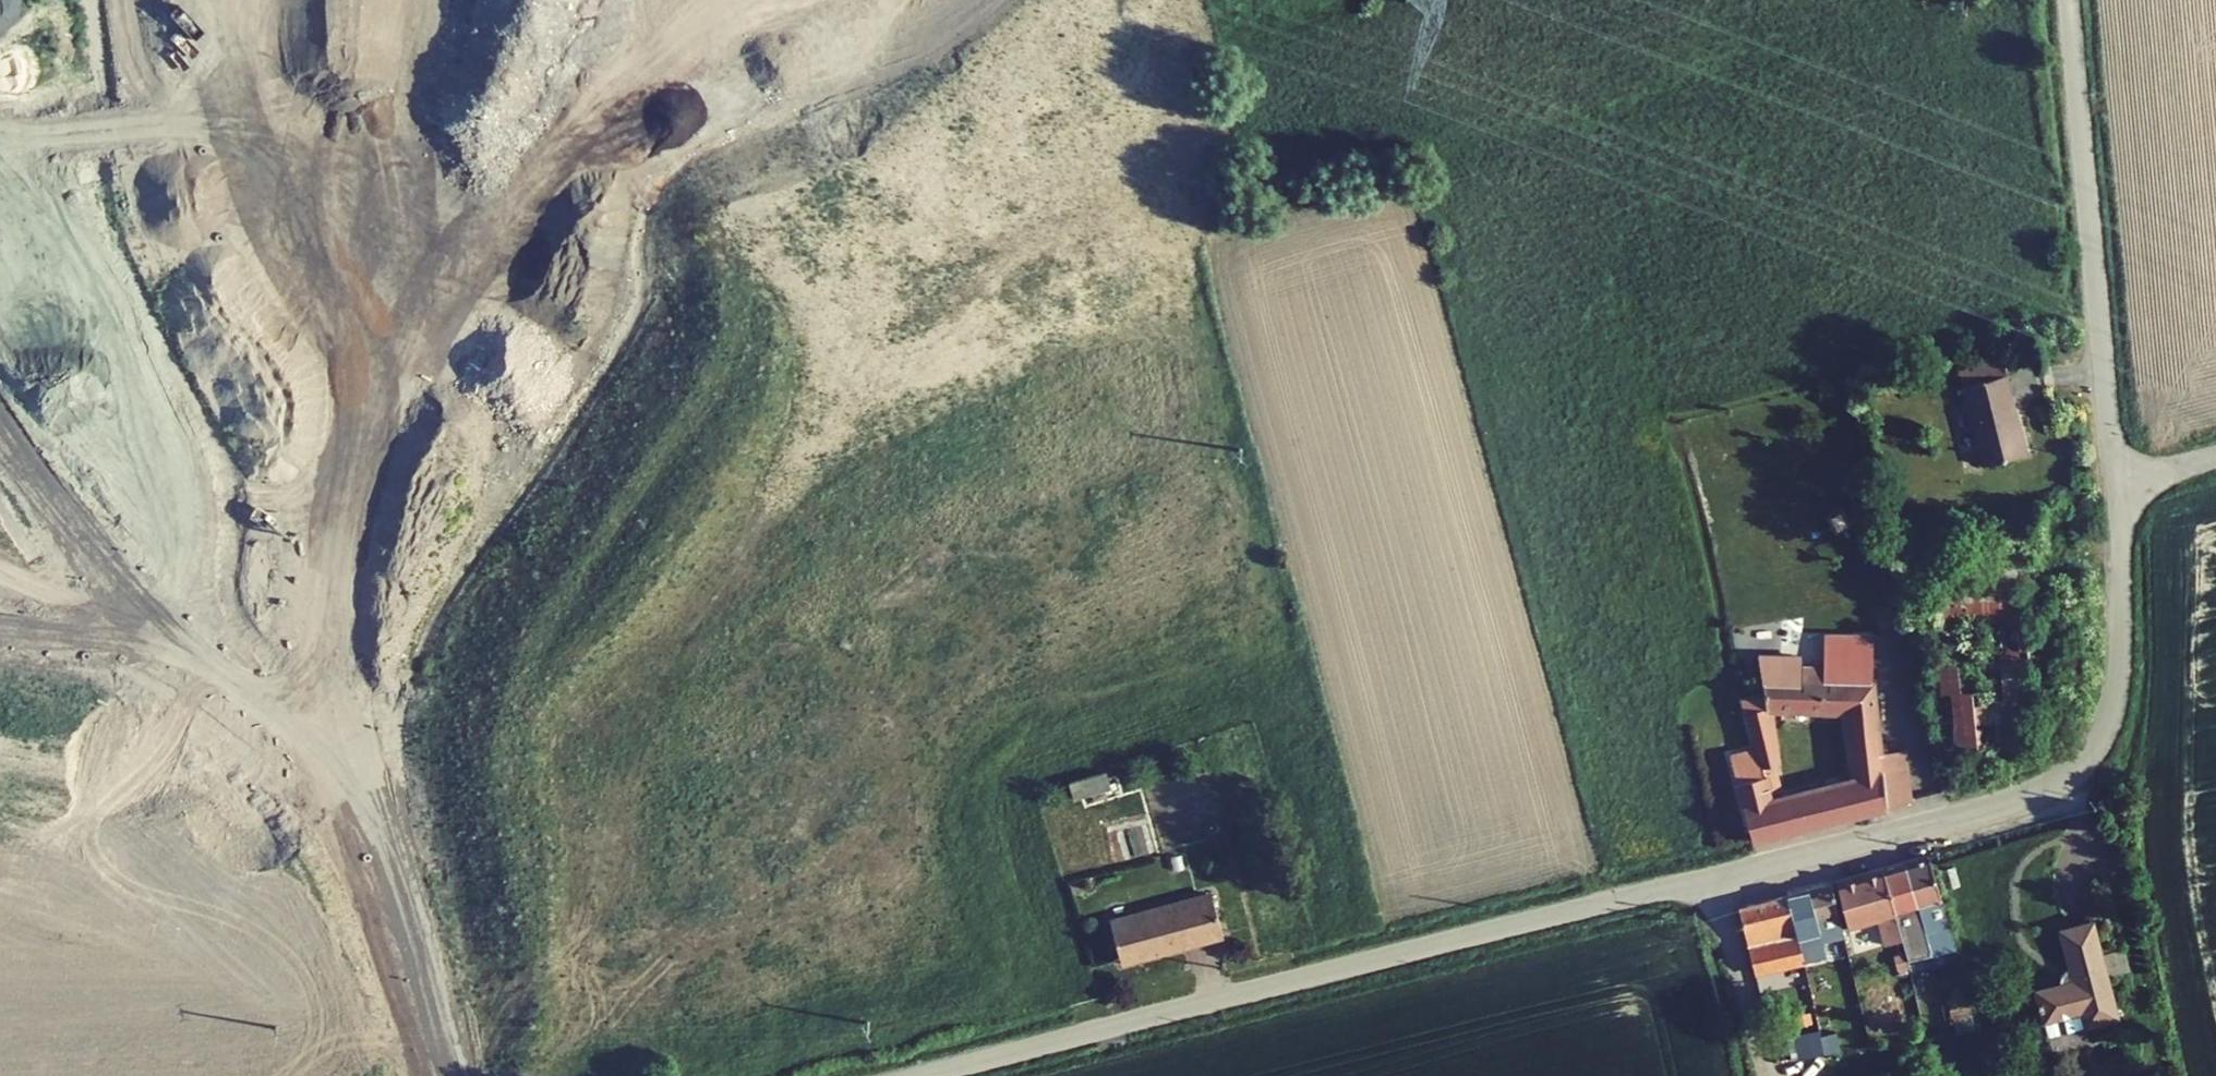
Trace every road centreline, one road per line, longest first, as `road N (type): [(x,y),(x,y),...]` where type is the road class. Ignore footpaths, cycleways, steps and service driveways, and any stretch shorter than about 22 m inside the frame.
road 1 (track): [(0,170),(98,282),(221,472),(240,613),(299,741),(380,814),(457,1075)]
road 2 (unclassified): [(1716,877),(927,1075)]
road 3 (unclassified): [(2114,484),(2120,657),(2110,707),(2089,749),(2019,798),(1716,877)]
road 4 (unclassified): [(2068,0),(2114,484)]
road 5 (unclassified): [(1768,1075),(1716,877)]

